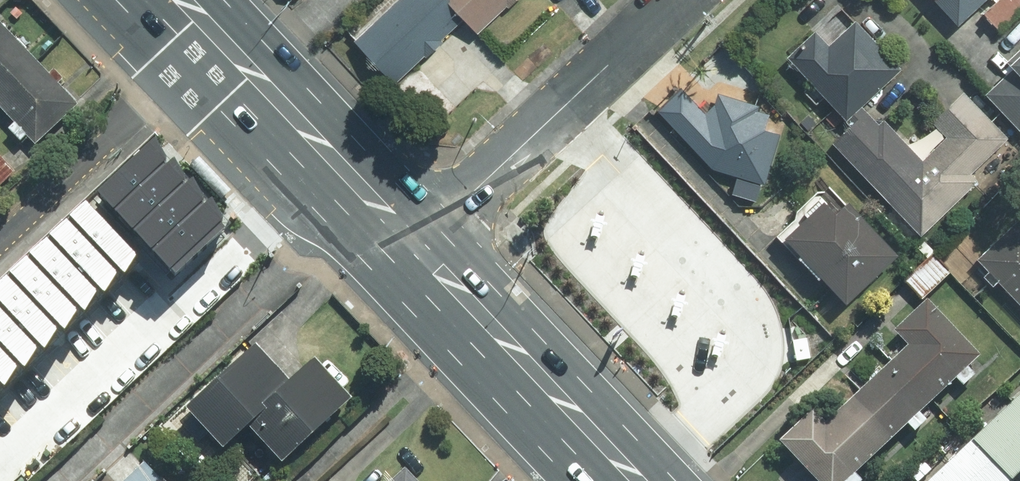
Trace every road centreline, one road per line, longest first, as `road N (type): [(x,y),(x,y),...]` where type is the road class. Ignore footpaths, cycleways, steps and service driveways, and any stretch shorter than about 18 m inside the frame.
road 1 (residential): [(676,0),(415,244)]
road 2 (primary): [(415,244),(189,0)]
road 3 (primary): [(637,480),(415,244)]

